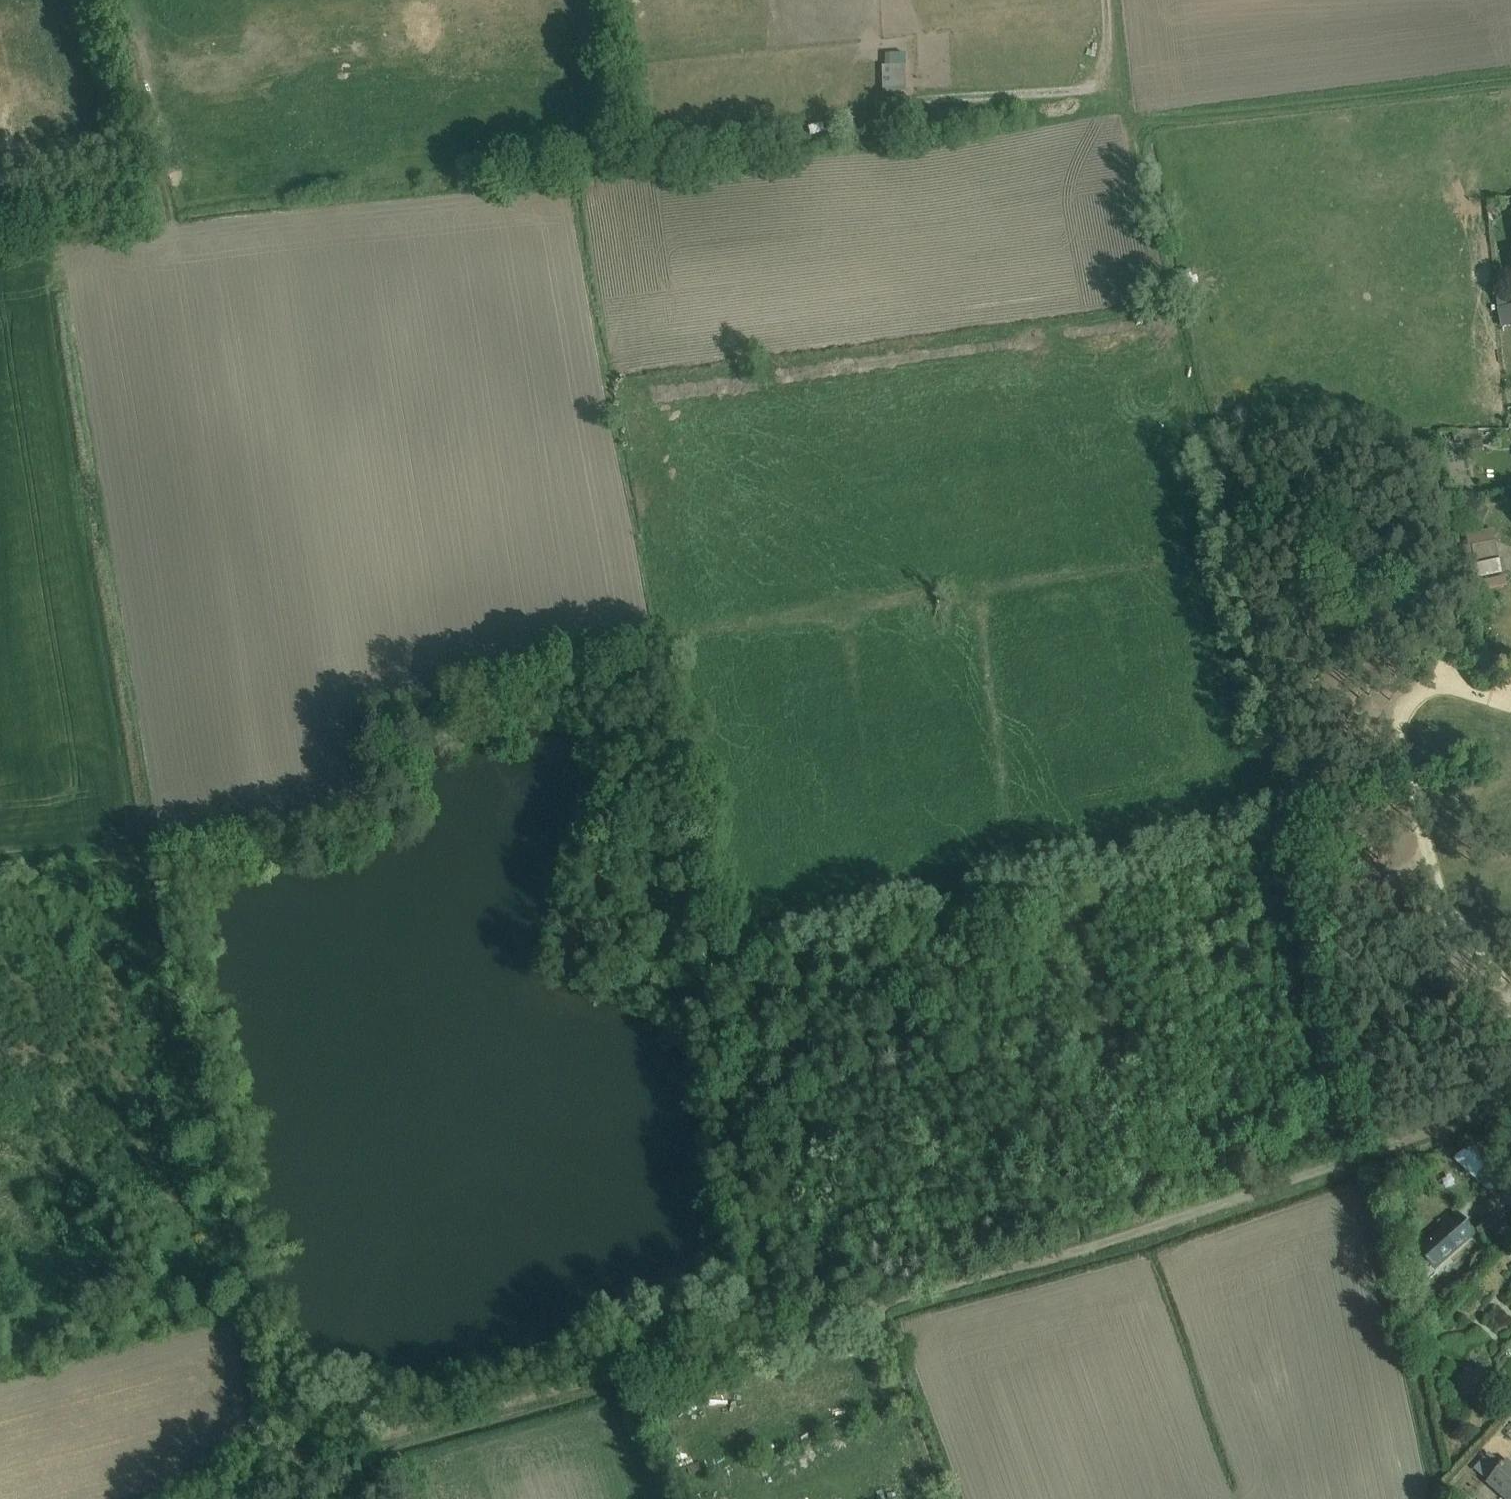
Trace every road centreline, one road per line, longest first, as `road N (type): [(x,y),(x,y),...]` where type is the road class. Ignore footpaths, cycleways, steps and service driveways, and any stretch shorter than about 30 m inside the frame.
road 1 (track): [(873,1298),(1510,1099)]
road 2 (track): [(300,1450),(873,1298)]
road 3 (track): [(909,103),(1087,91),(1100,68),(1095,0)]

